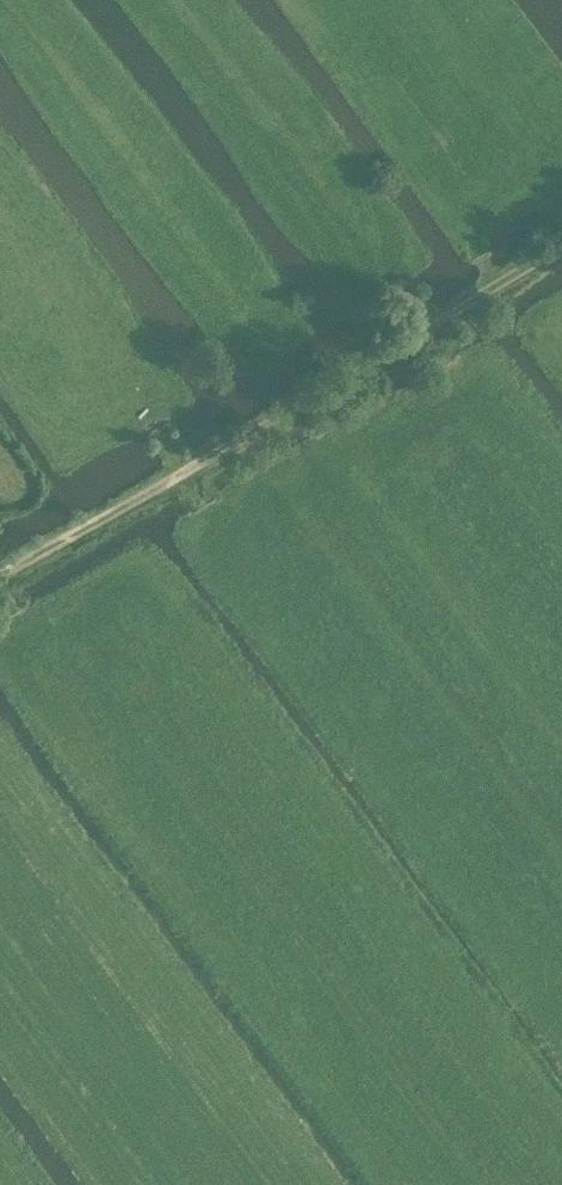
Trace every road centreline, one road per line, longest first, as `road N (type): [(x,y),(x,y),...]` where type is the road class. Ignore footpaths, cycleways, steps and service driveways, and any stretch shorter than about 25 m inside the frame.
road 1 (track): [(0,573),(561,254)]

